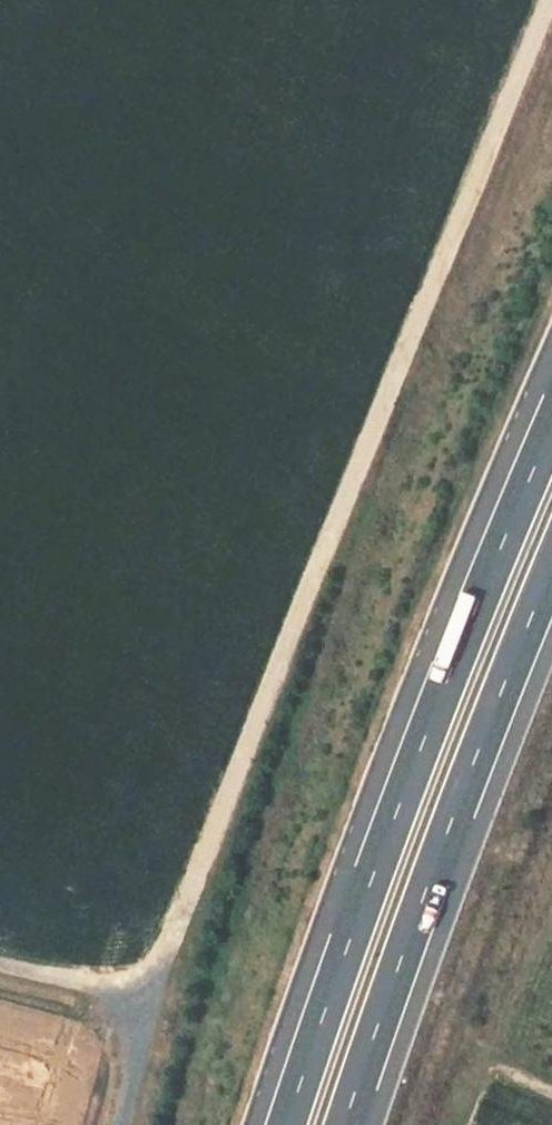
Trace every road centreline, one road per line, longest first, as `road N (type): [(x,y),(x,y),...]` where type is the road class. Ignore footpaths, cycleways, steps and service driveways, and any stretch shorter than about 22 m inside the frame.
road 1 (track): [(0,965),(122,984),(169,941),(551,2)]
road 2 (motorway): [(551,414),(446,668),(283,1124)]
road 3 (motorway): [(344,1124),(551,562)]
road 4 (track): [(122,984),(135,1074),(120,1124)]

